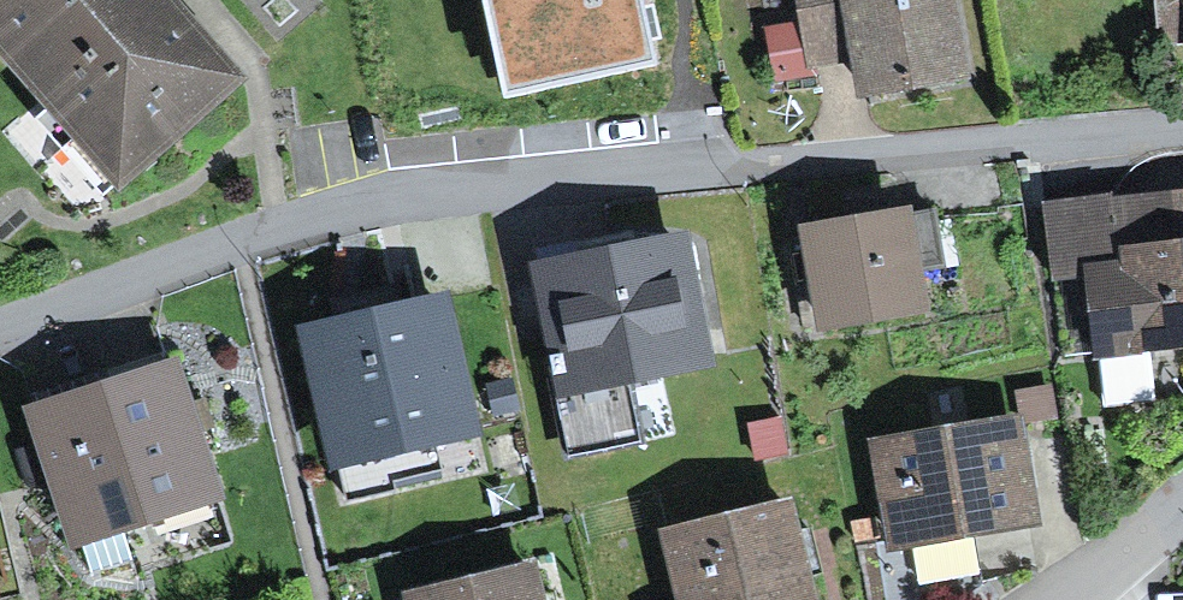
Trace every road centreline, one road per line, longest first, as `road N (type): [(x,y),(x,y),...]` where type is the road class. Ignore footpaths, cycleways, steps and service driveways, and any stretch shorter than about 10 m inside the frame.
road 1 (residential): [(0,326),(238,230),(562,175),(1182,132)]
road 2 (residential): [(1076,599),(1182,504)]

